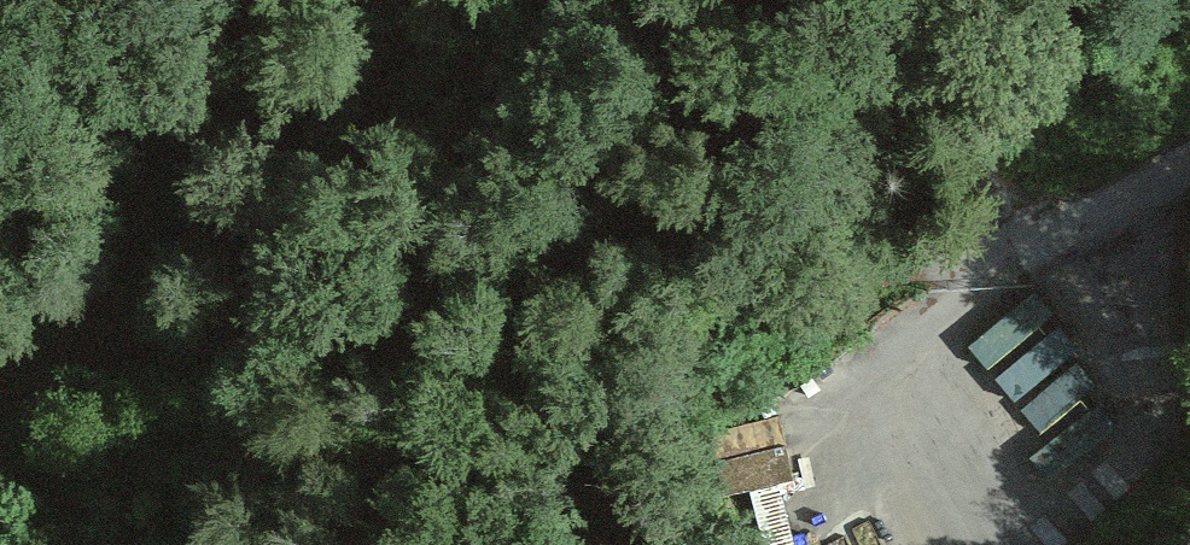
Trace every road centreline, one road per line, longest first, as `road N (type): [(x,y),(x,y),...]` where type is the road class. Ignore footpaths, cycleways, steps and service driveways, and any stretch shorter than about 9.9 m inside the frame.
road 1 (track): [(45,380),(157,360),(320,298),(444,292),(632,300),(865,270),(1061,224)]
road 2 (track): [(266,0),(66,320),(45,380),(0,411)]
road 3 (track): [(917,0),(1003,240)]
road 4 (residential): [(1189,160),(1061,224)]

